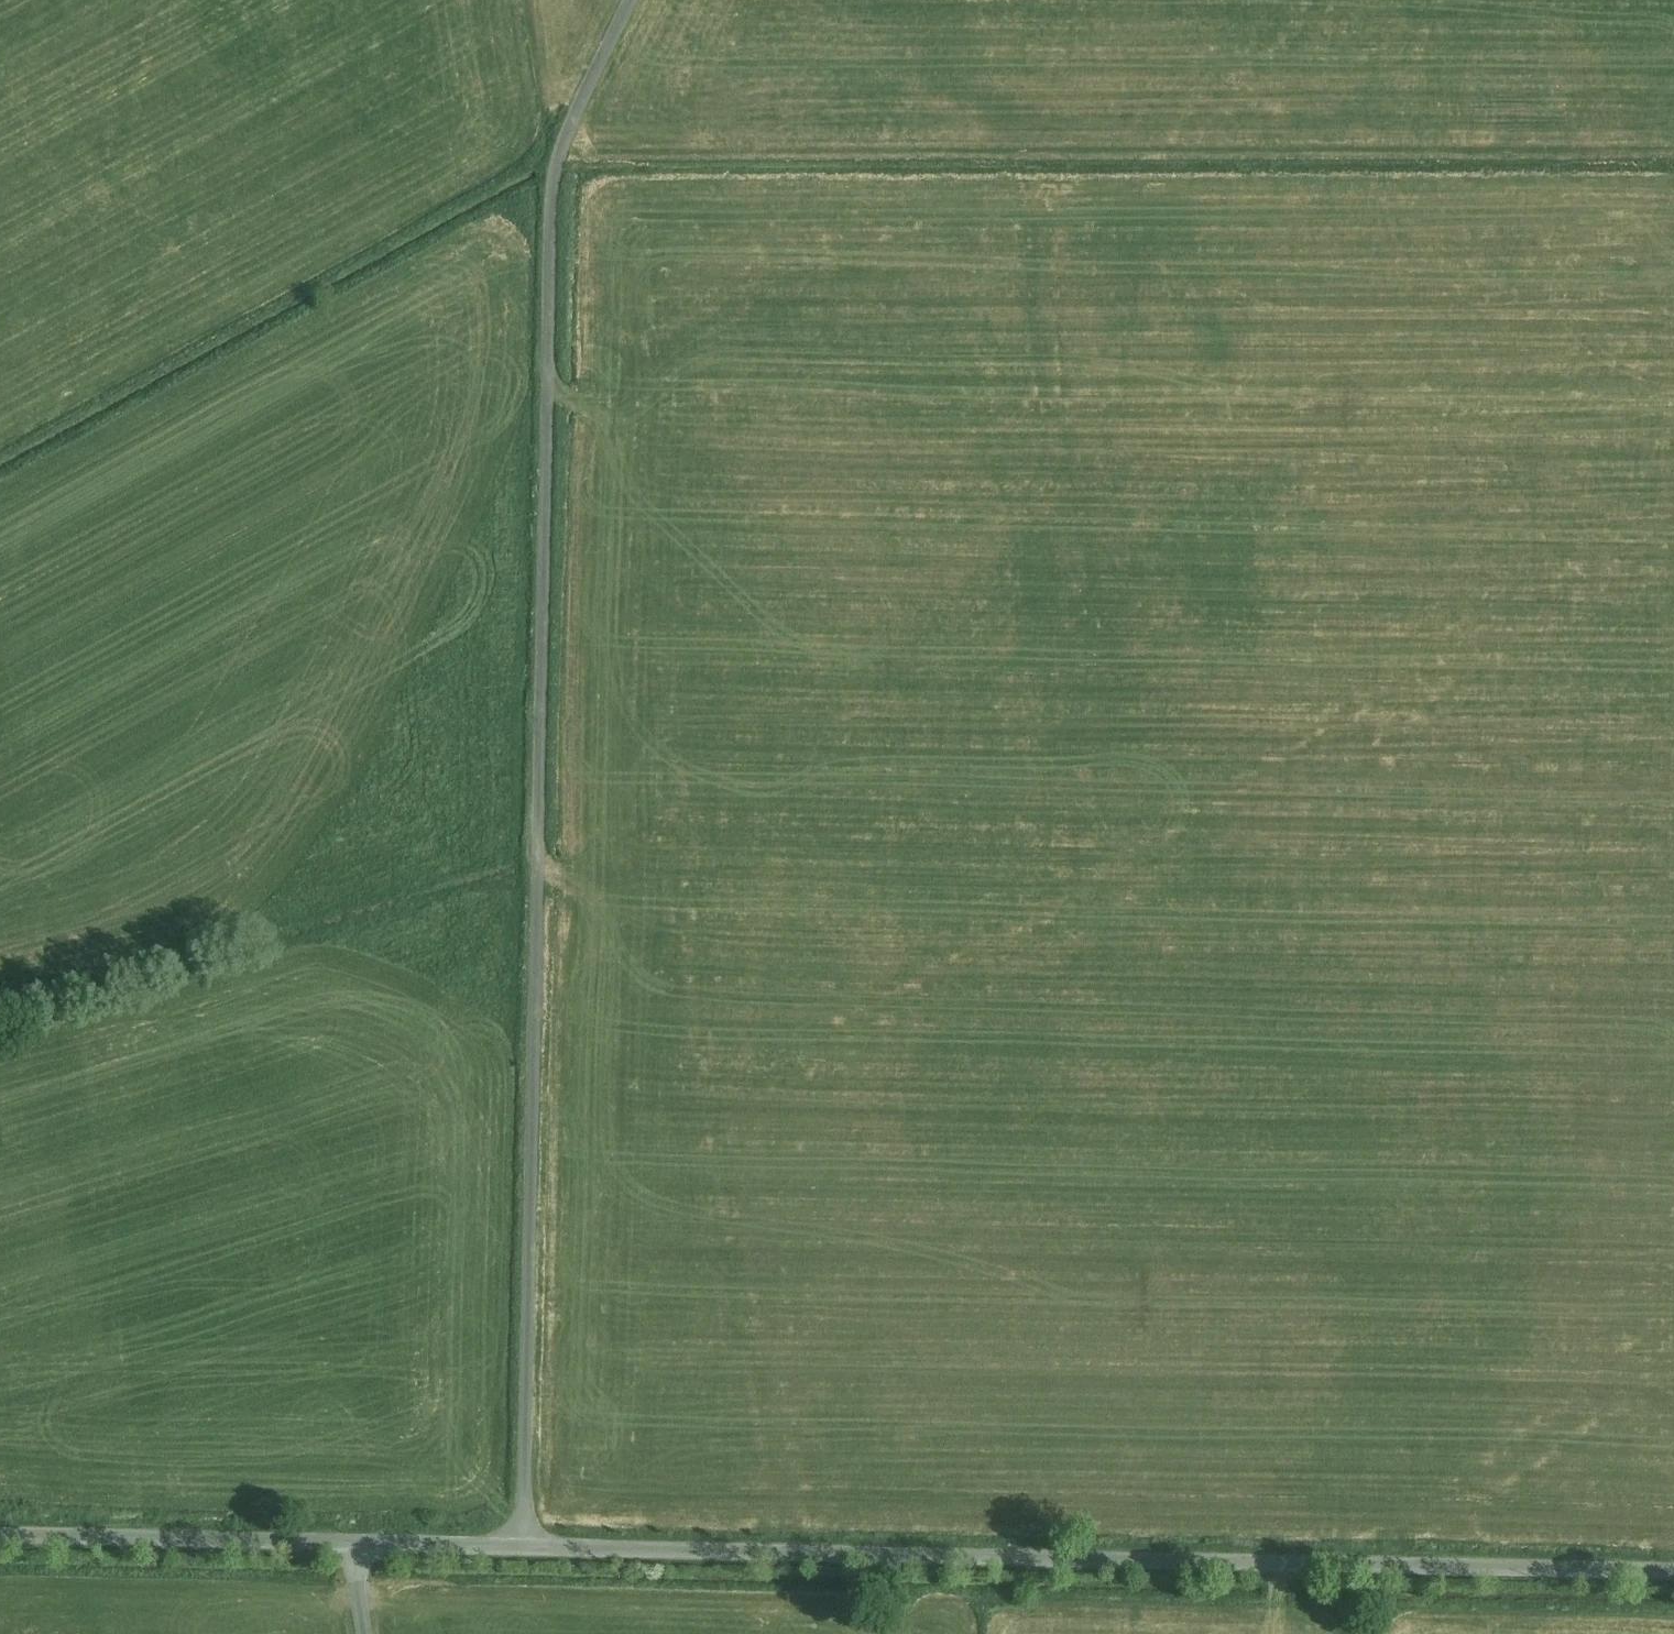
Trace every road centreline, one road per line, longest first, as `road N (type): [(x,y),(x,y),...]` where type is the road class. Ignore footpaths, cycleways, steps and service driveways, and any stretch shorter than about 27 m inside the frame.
road 1 (unclassified): [(630,0),(560,149),(553,189),(524,1545)]
road 2 (unclassified): [(524,1545),(1673,1567)]
road 3 (unclassified): [(0,1535),(524,1545)]

